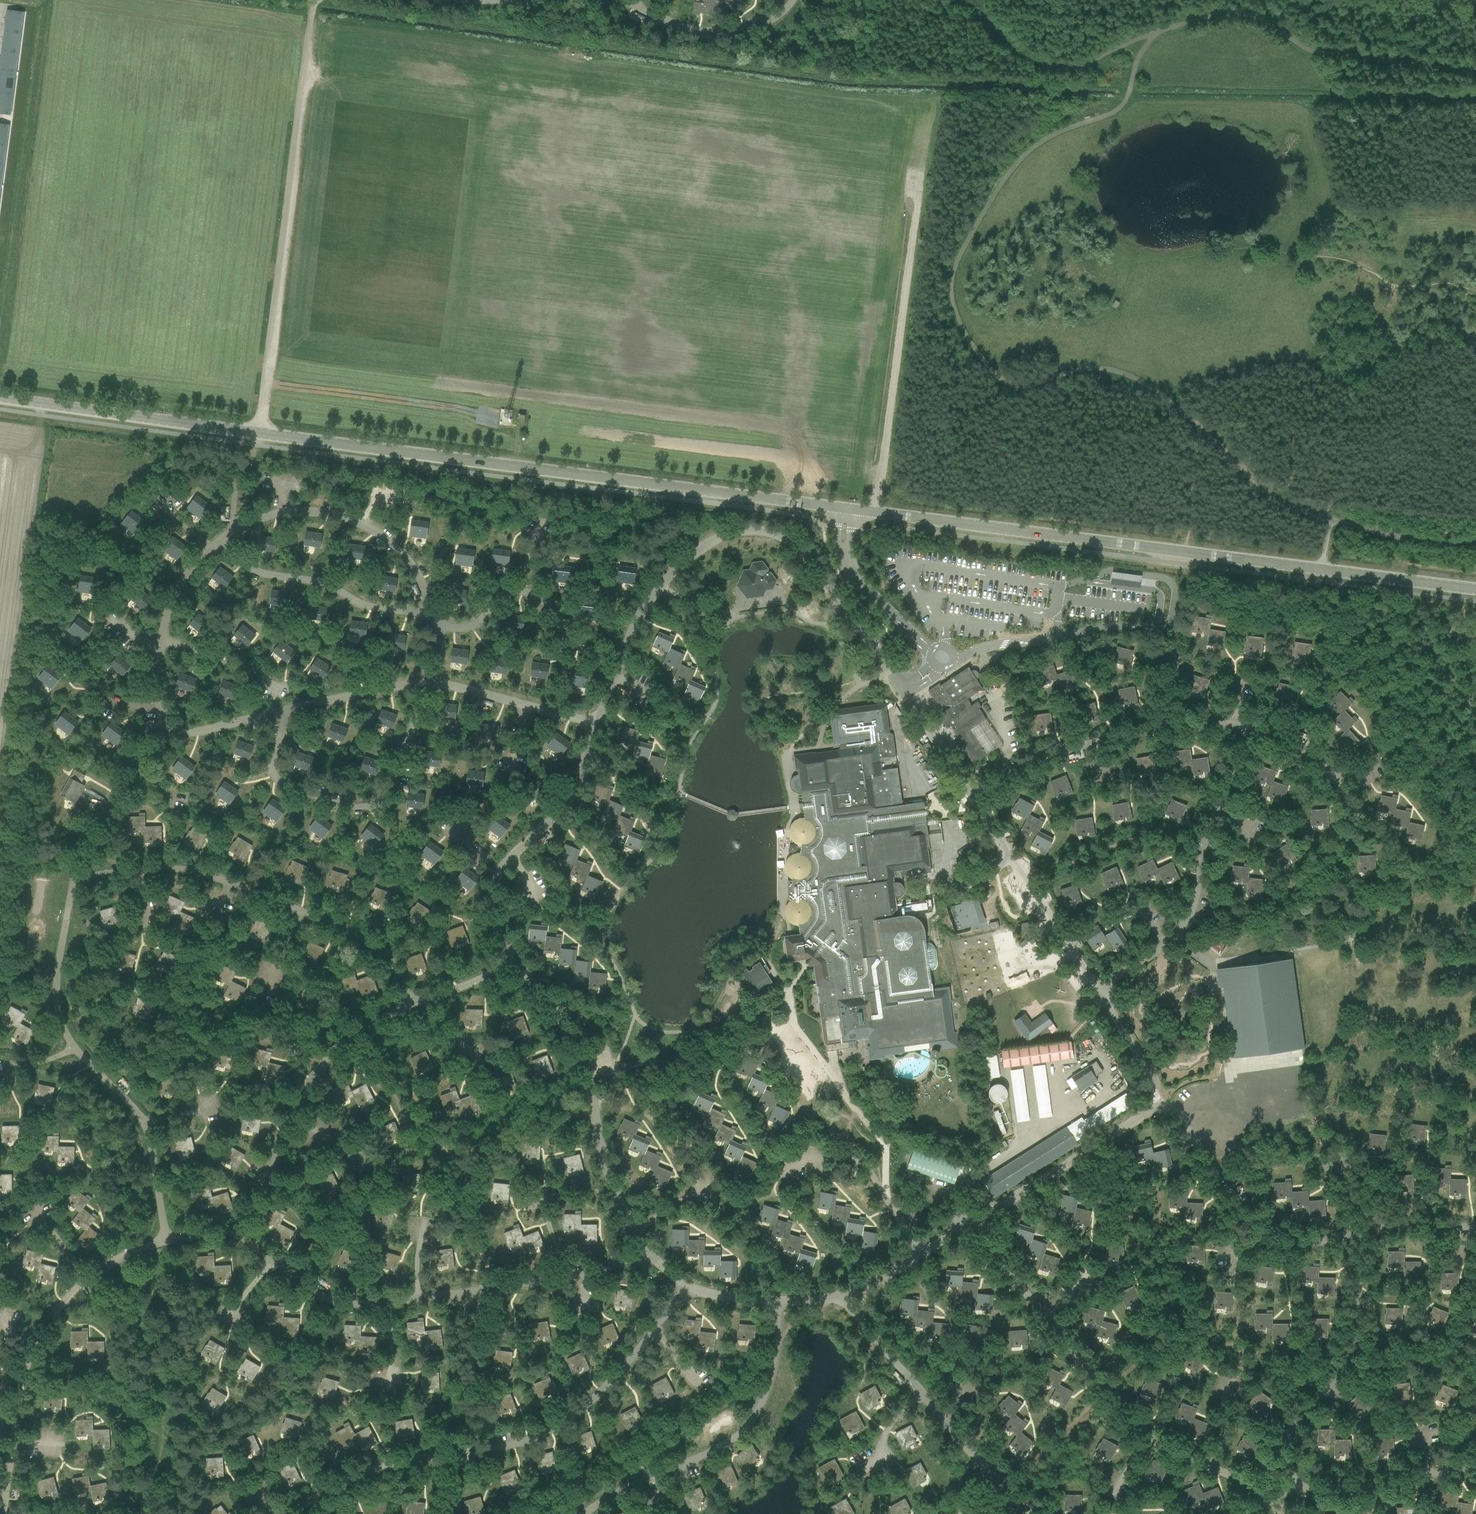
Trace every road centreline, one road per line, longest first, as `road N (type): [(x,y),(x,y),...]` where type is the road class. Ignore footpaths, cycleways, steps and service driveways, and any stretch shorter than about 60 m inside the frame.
road 1 (tertiary): [(1475,588),(257,434)]
road 2 (track): [(1331,524),(1280,506),(1138,380),(1085,369),(1012,388),(994,376),(958,317),(955,270),(998,190),(1045,140),(1120,109),(1151,37)]
road 3 (unclassified): [(257,434),(316,0)]
road 4 (track): [(1151,37),(1208,19),(1249,17),(1314,53),(1345,51),(1475,75)]
road 5 (tertiary): [(257,434),(0,398)]
road 6 (track): [(960,0),(1036,68),(1082,67),(1151,37)]
road 7 (track): [(1475,542),(1412,541),(1331,524)]

